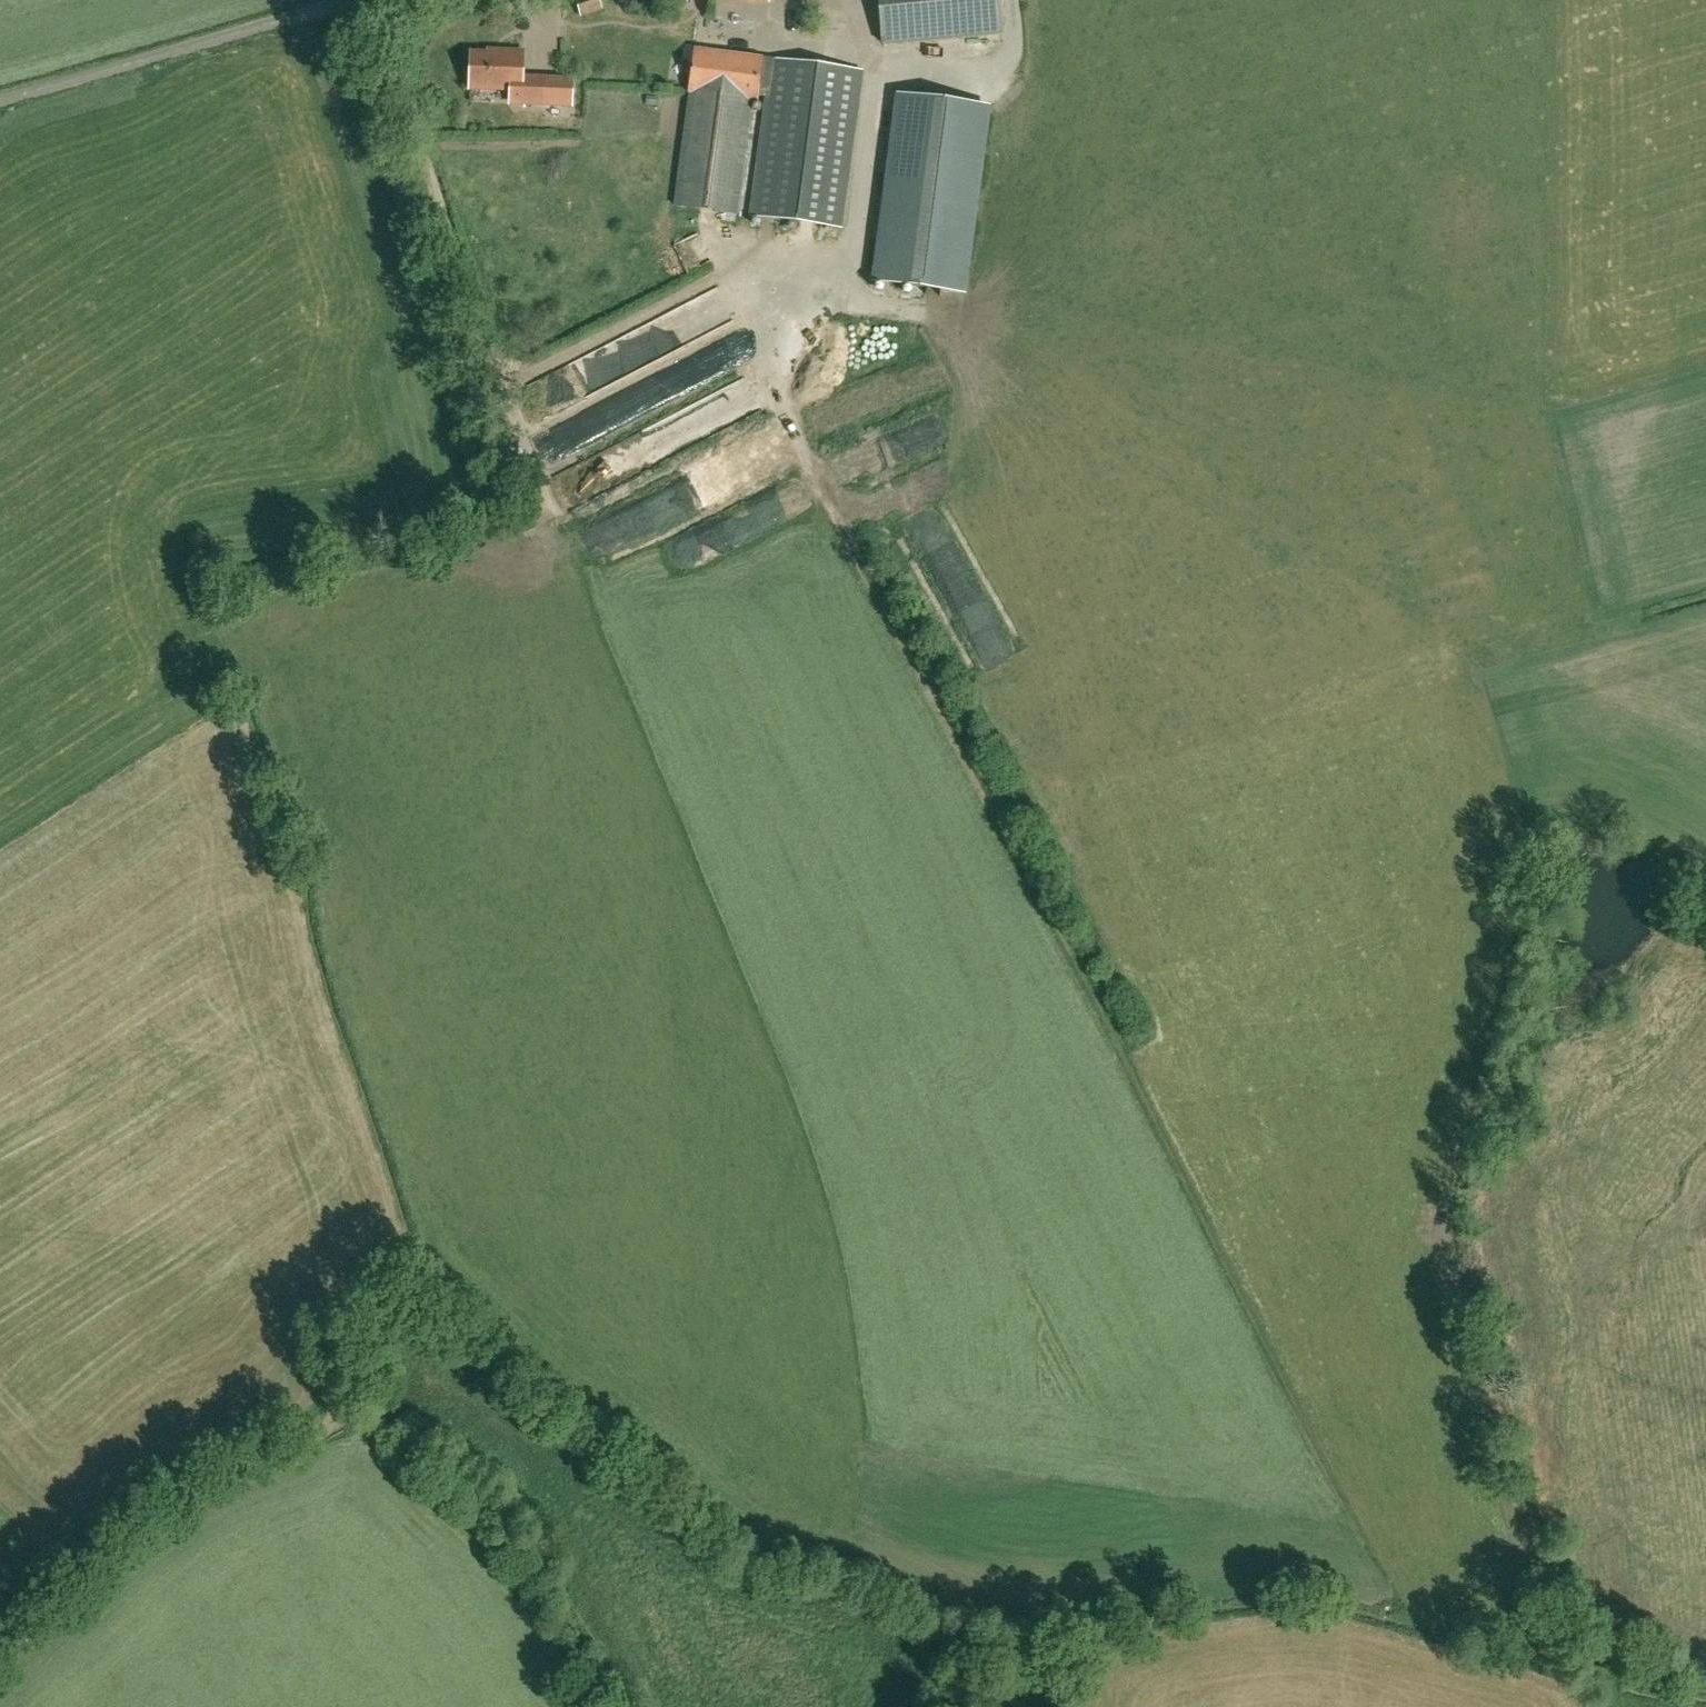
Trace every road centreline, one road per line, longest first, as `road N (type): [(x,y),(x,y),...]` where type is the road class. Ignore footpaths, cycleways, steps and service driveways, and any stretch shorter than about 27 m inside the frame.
road 1 (unclassified): [(0,95),(296,0)]

